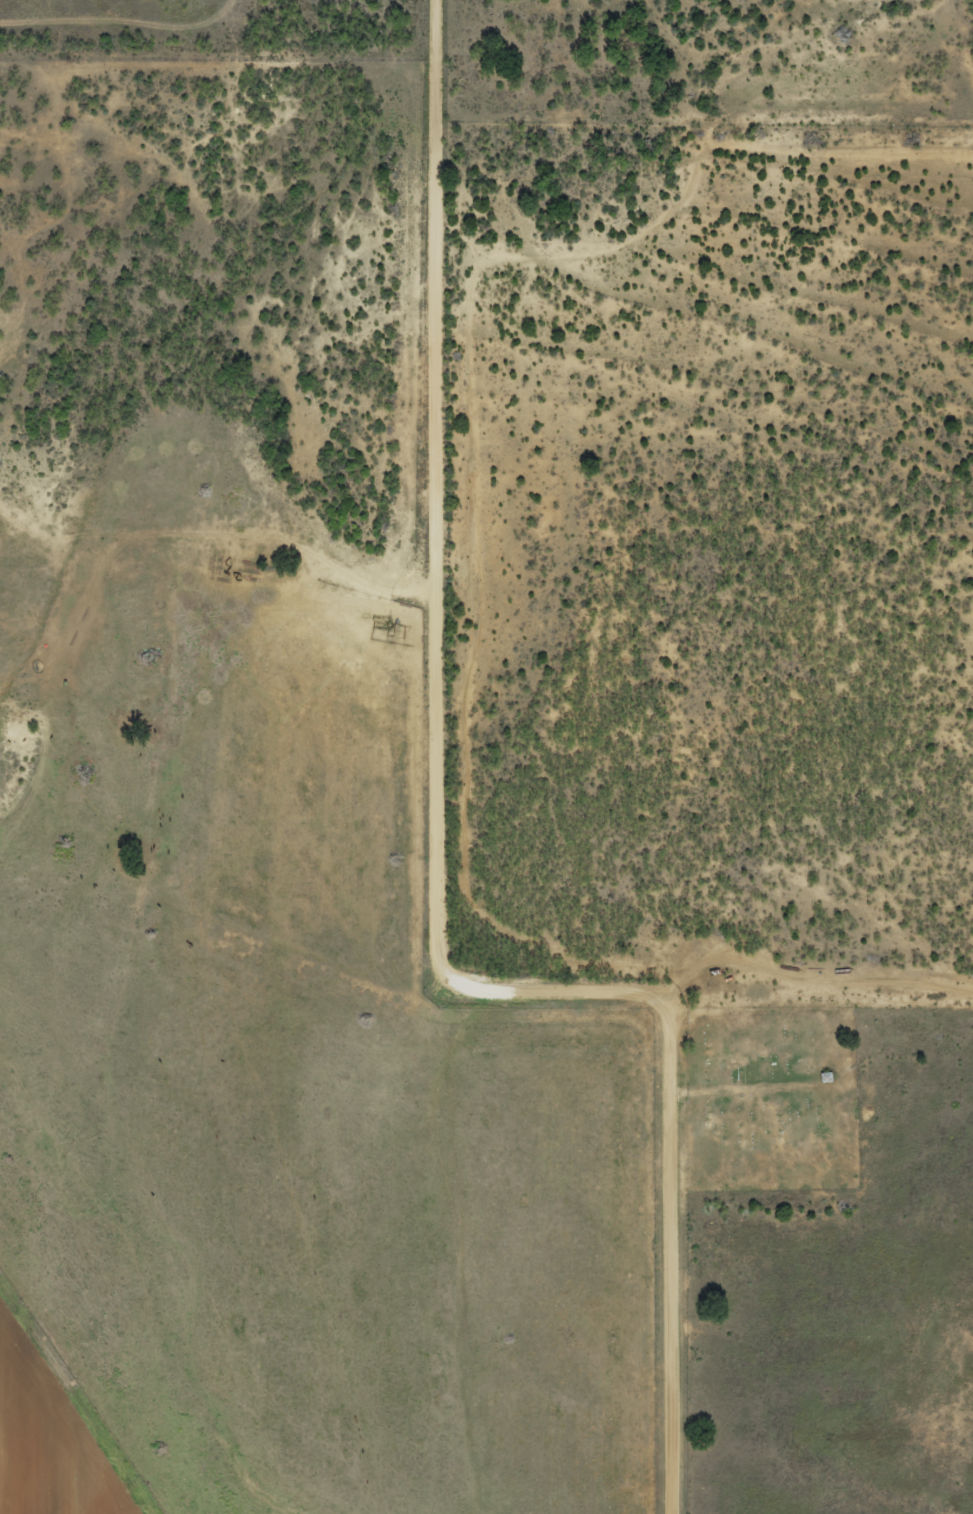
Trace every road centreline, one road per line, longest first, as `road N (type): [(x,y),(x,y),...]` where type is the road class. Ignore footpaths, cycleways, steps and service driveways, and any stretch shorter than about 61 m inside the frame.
road 1 (residential): [(666,1002),(637,979),(507,959),(463,909),(467,240),(459,0)]
road 2 (residential): [(670,1513),(666,1002)]

